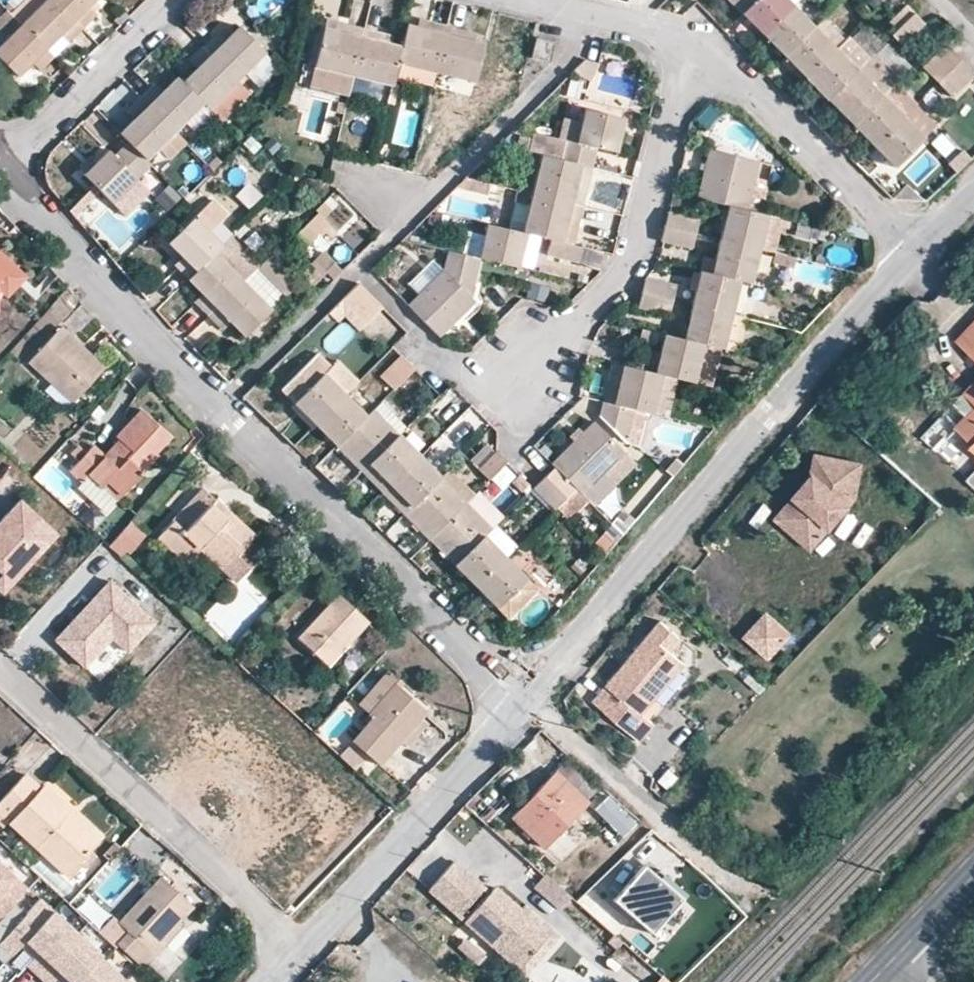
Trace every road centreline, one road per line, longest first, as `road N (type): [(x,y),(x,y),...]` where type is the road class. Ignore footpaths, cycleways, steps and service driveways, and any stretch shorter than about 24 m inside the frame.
road 1 (residential): [(8,166),(217,409),(523,701)]
road 2 (residential): [(916,250),(523,701)]
road 3 (residential): [(302,945),(0,669)]
road 4 (residential): [(703,54),(670,116),(632,264),(519,370)]
road 5 (residential): [(523,701),(302,945)]
road 6 (residential): [(523,701),(743,890)]
road 7 (residential): [(703,54),(752,89),(916,250)]
road 8 (residential): [(417,210),(357,270),(448,362),(471,376),(519,370)]
road 9 (residential): [(585,14),(551,84),(417,210)]
road 10 (residential): [(8,166),(176,0)]
road 11 (residential): [(585,14),(703,54)]

